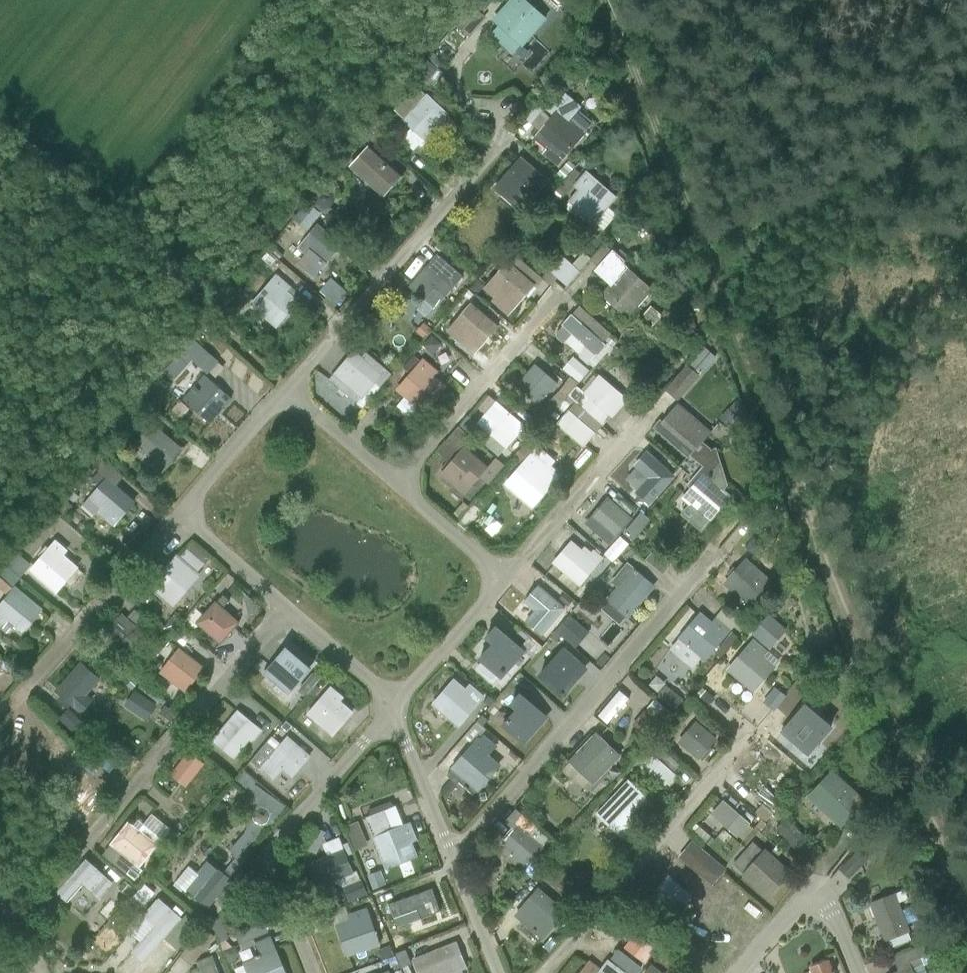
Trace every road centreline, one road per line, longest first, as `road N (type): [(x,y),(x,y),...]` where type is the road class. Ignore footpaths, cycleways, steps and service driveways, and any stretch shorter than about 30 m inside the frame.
road 1 (track): [(966,921),(601,0)]
road 2 (track): [(688,223),(966,119)]

